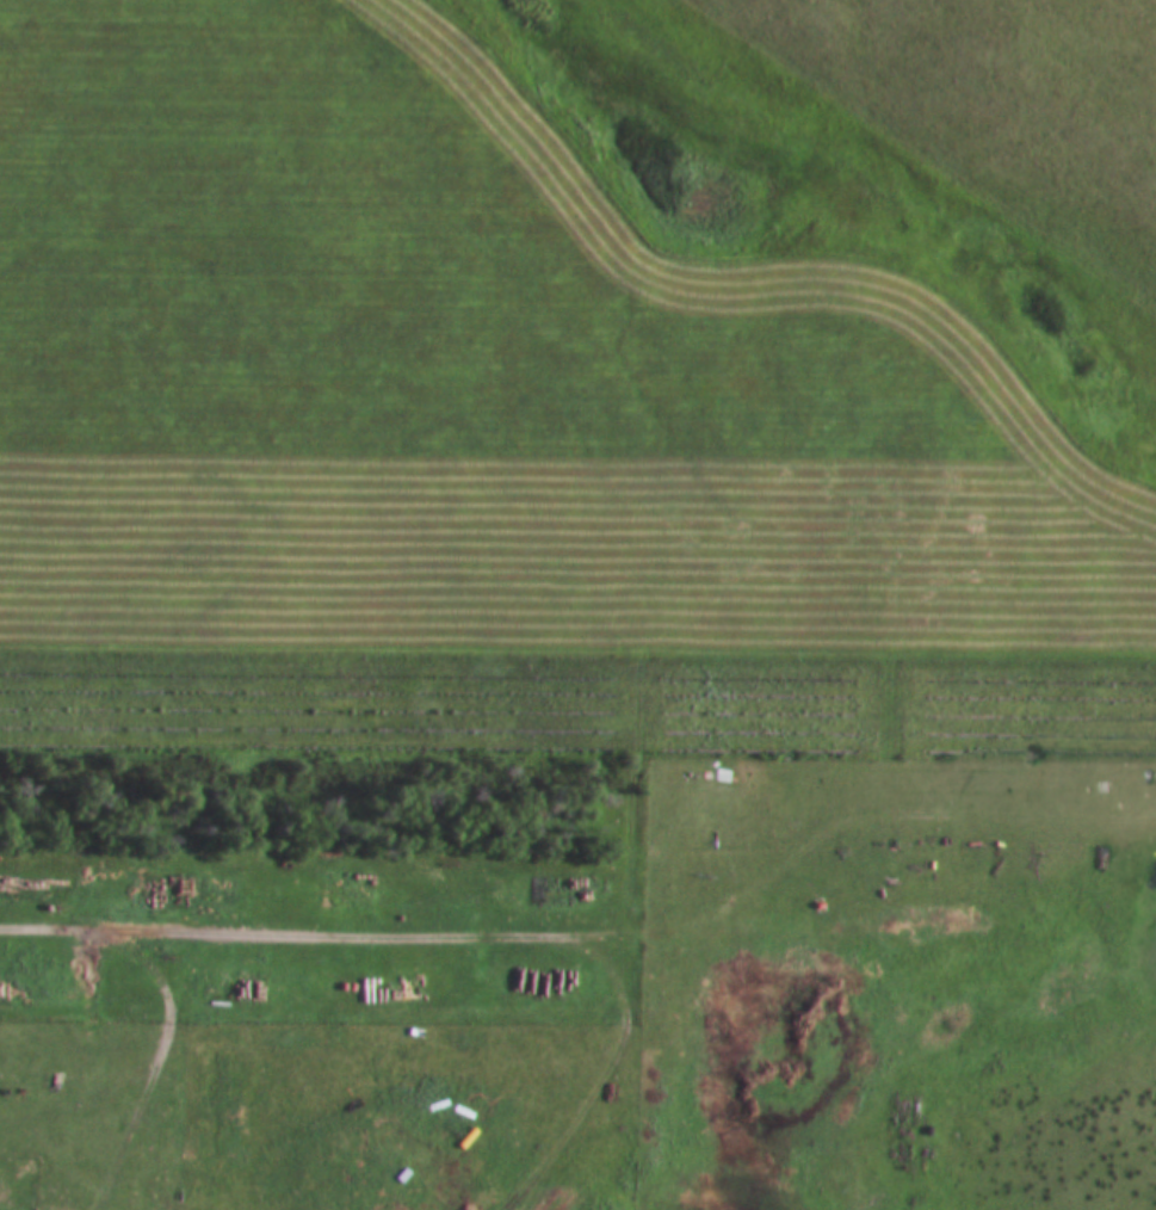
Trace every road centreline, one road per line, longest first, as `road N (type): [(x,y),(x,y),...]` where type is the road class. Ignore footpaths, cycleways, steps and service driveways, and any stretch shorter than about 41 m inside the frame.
road 1 (track): [(675,933),(0,929)]

